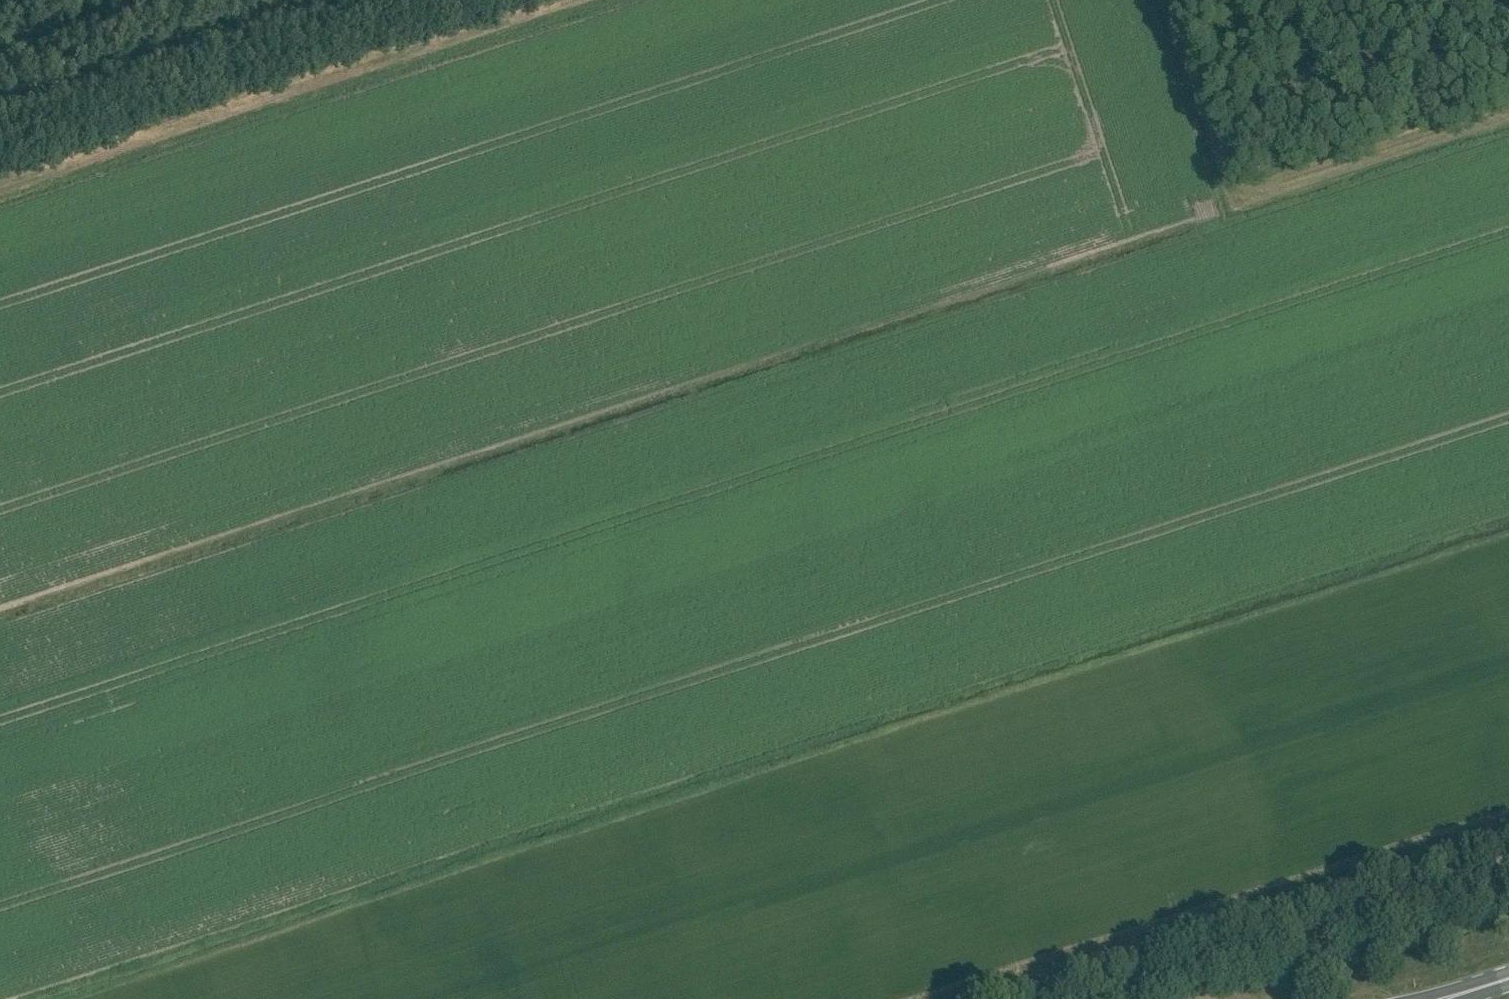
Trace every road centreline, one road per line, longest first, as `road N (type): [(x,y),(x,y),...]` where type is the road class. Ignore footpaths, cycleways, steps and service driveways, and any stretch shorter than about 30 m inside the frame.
road 1 (track): [(1115,998),(1508,876)]

